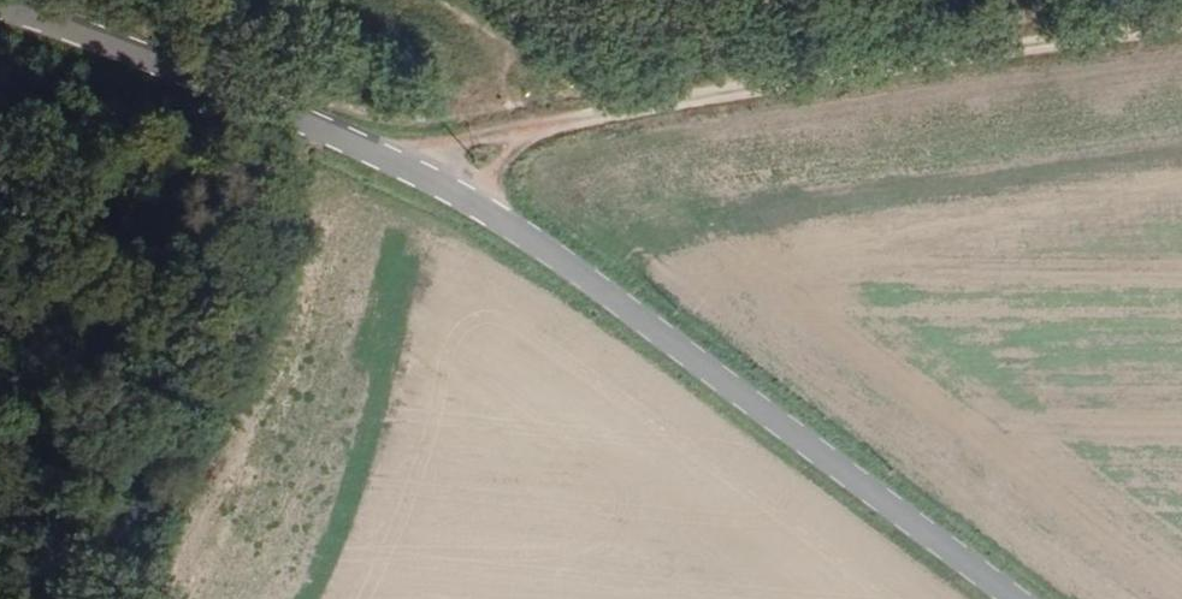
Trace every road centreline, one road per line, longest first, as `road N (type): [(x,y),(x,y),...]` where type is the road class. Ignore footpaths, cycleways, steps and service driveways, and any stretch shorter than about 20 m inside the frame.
road 1 (tertiary): [(7,0),(431,170),(632,303),(1018,598)]
road 2 (track): [(431,170),(517,130),(674,100),(1181,33)]

